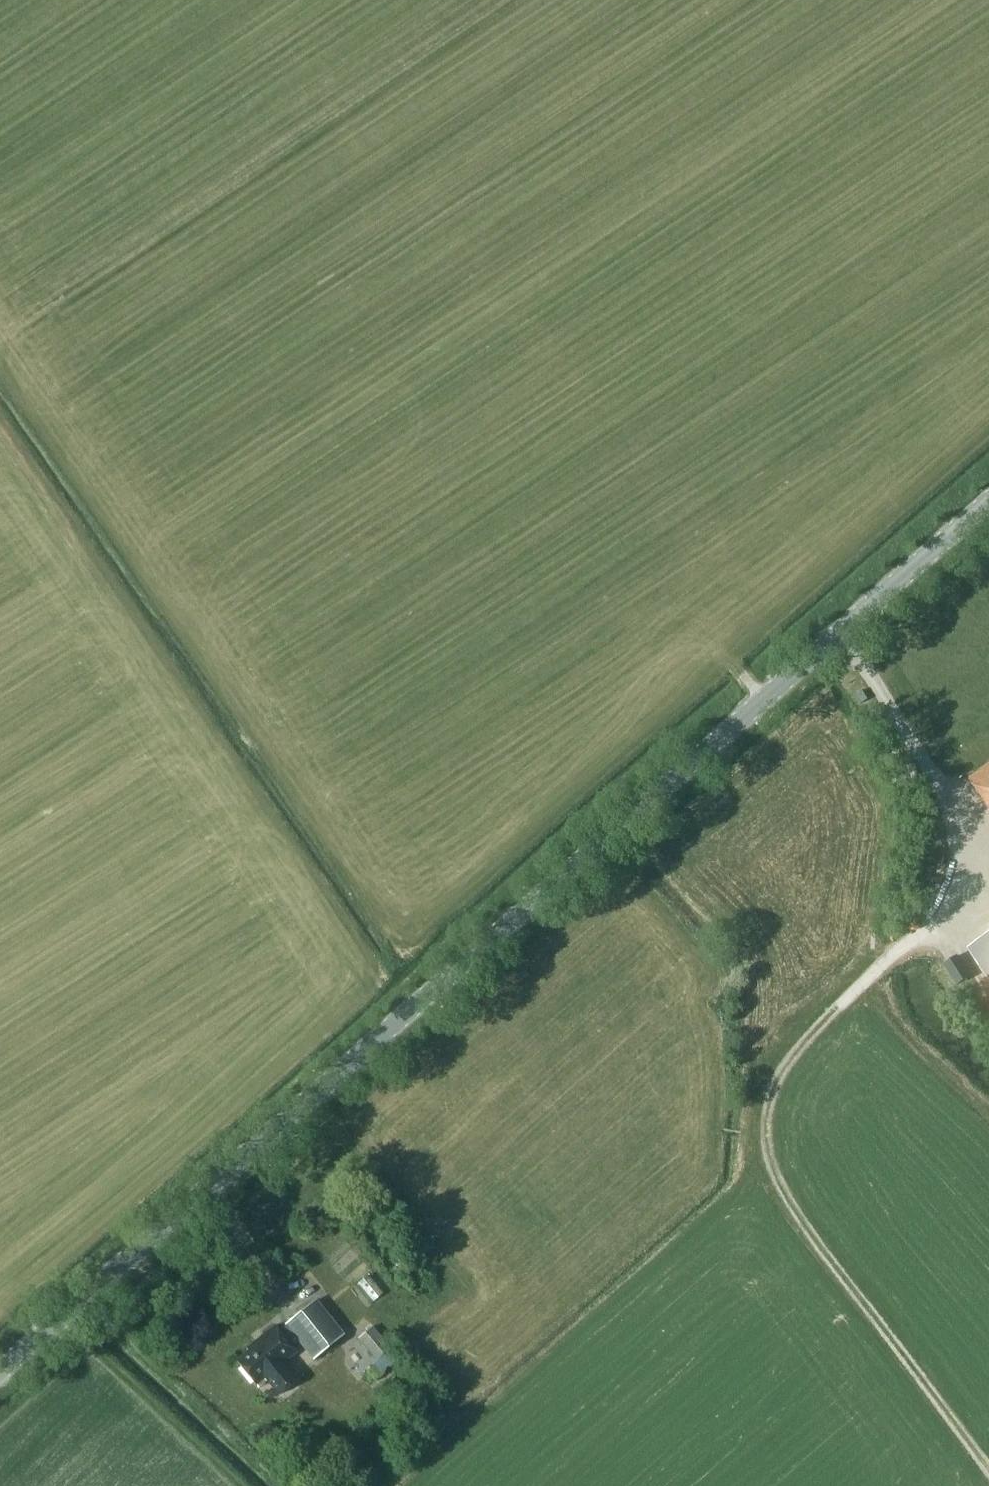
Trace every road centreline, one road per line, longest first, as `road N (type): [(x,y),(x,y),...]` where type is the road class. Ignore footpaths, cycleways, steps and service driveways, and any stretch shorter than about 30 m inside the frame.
road 1 (tertiary): [(0,1364),(988,501)]

